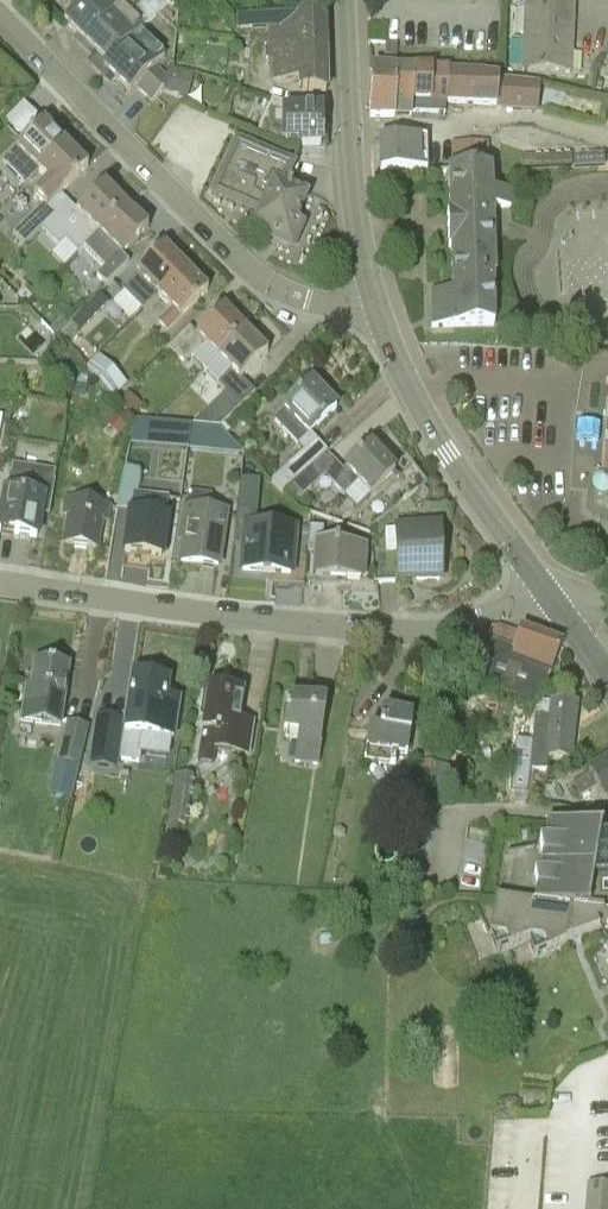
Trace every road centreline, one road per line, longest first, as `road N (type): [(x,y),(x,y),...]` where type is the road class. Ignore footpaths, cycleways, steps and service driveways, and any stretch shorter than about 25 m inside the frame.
road 1 (residential): [(548,593),(458,626),(412,632),(253,620),(0,582)]
road 2 (residential): [(379,310),(315,303),(260,278),(0,15)]
road 3 (tertiary): [(548,593),(415,398),(379,310)]
road 4 (tertiary): [(379,310),(355,209),(342,0)]

